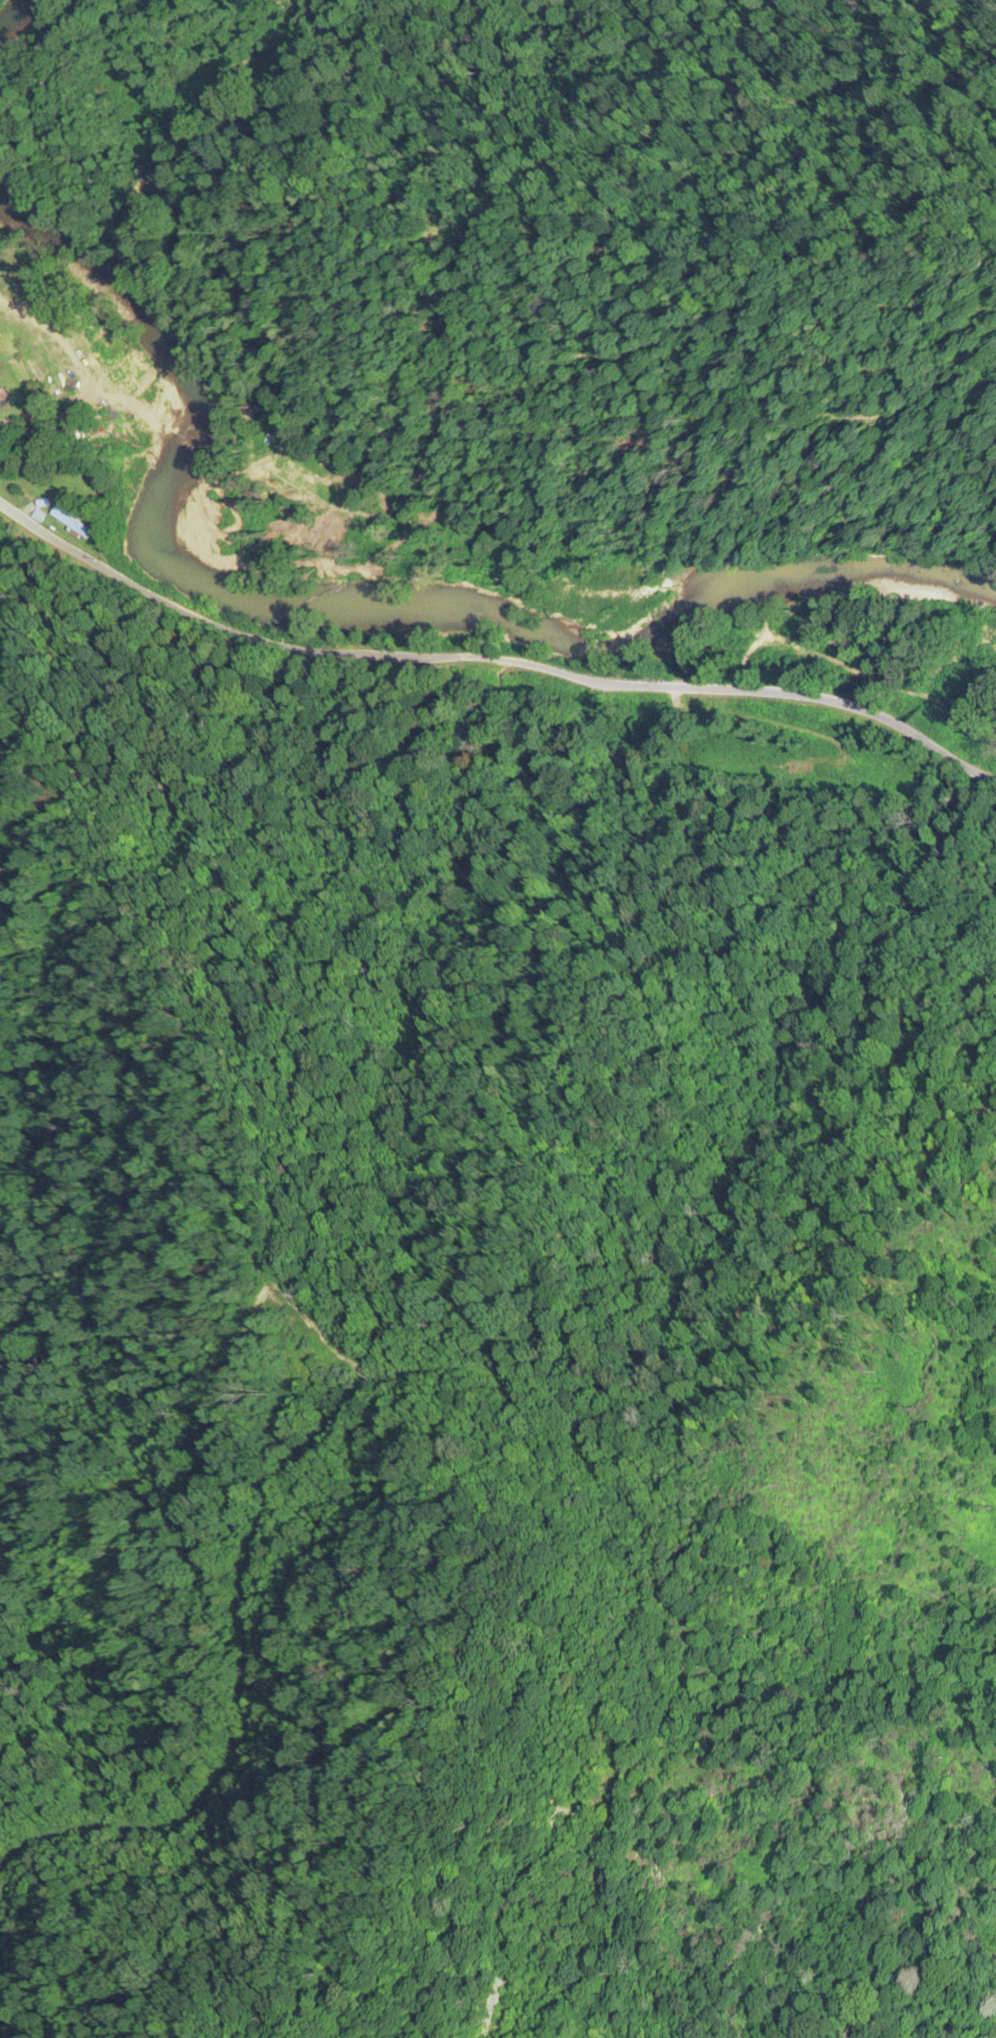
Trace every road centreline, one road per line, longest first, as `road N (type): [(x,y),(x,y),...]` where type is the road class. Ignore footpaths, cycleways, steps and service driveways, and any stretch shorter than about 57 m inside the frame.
road 1 (tertiary): [(995,770),(826,698),(675,689),(468,657),(253,646),(0,504)]

